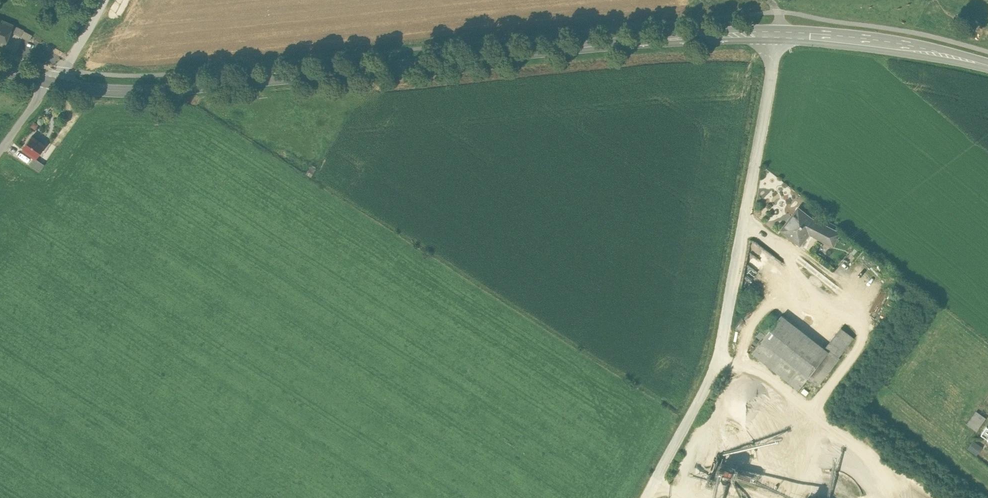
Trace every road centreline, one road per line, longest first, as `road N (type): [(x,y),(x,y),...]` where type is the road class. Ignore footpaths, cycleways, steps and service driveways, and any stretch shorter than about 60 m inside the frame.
road 1 (secondary): [(779,32),(189,87),(52,81)]
road 2 (unclassified): [(645,497),(715,371),(779,32)]
road 3 (secondary): [(987,65),(884,42),(779,32)]

